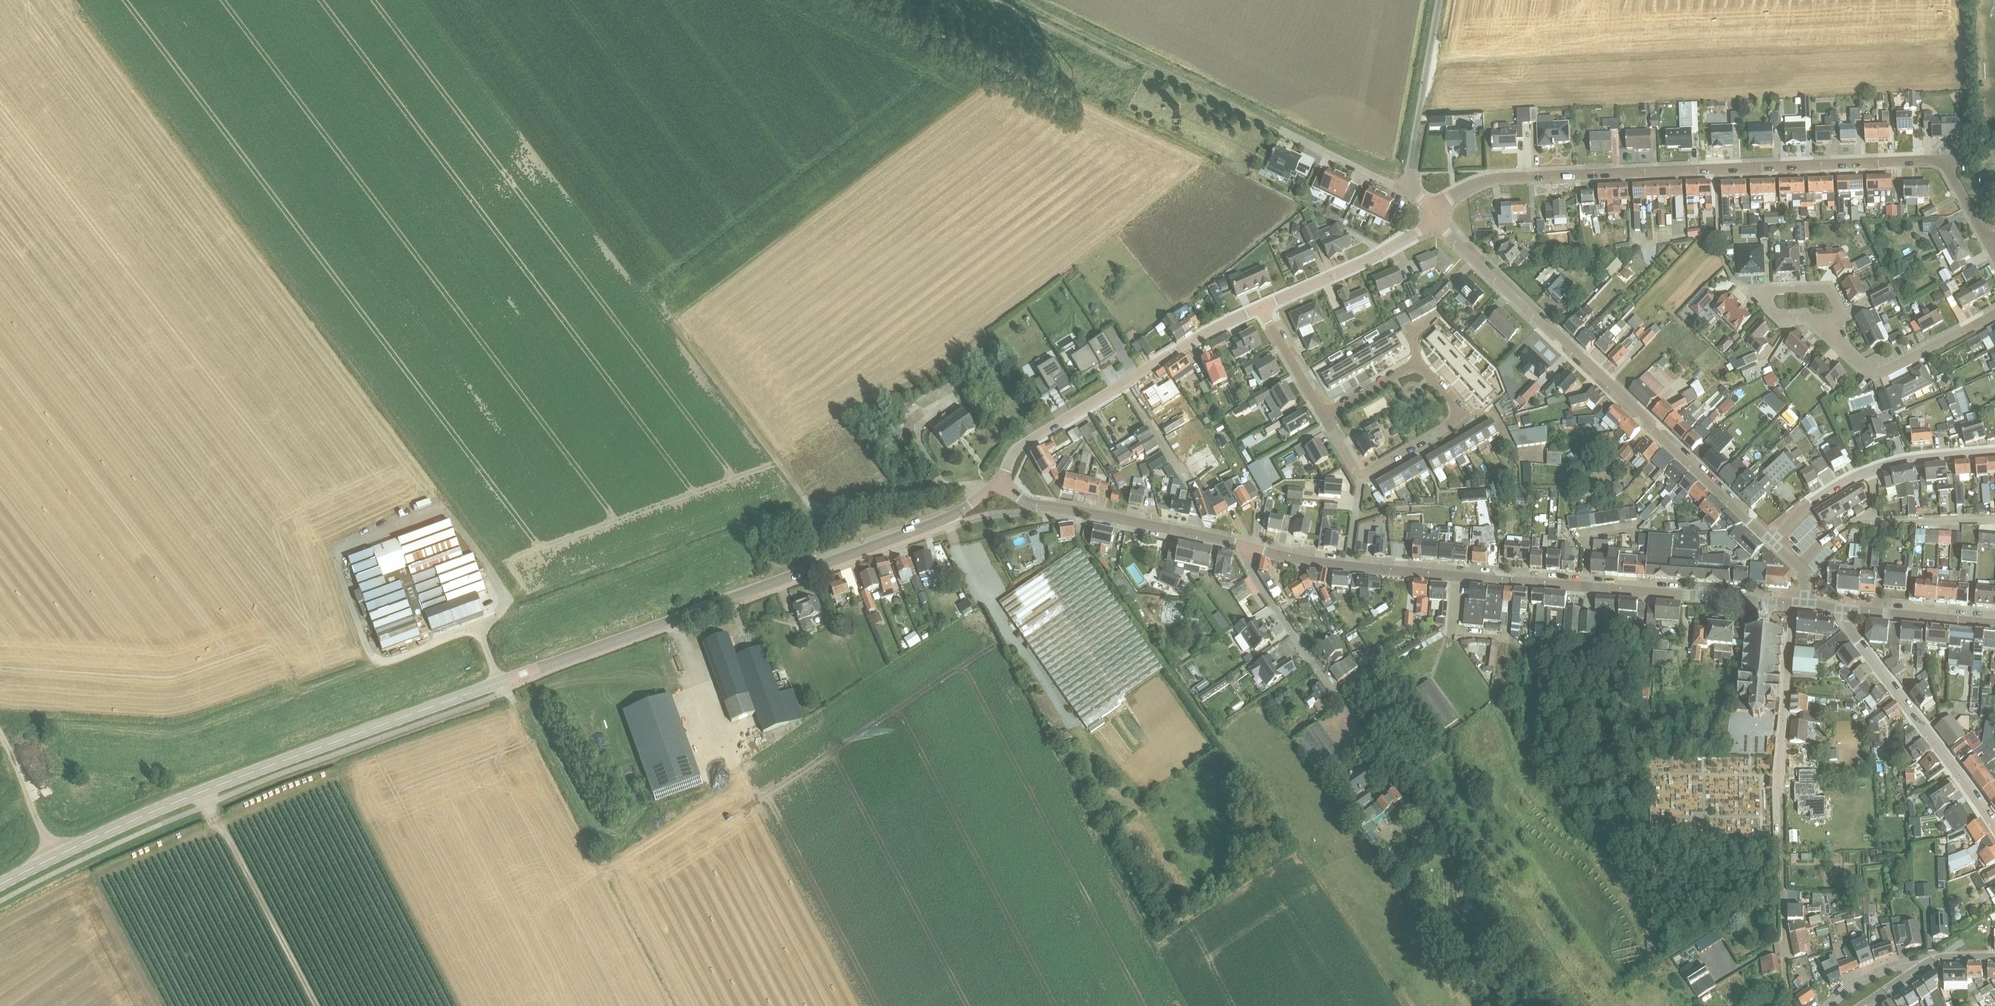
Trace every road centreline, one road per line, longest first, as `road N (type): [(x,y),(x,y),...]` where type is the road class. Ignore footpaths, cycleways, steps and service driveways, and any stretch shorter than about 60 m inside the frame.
road 1 (tertiary): [(0,885),(206,790),(933,523),(1001,485)]
road 2 (residential): [(1435,213),(1500,178),(1942,159)]
road 3 (residential): [(1769,542),(1435,213)]
road 4 (residential): [(1793,1005),(1784,970),(1778,785),(1794,601)]
road 5 (tertiary): [(1794,601),(1456,575)]
road 6 (residential): [(1244,546),(1252,574),(1416,813)]
road 7 (track): [(1280,129),(1013,0)]
road 8 (residential): [(1360,477),(1462,414),(1417,367),(1323,415)]
road 9 (residential): [(1994,830),(1847,628),(1847,610)]
road 10 (tertiary): [(1244,546),(1026,503),(1001,485)]
road 11 (residential): [(1994,313),(1879,375),(1865,371),(1832,327)]
road 12 (residential): [(1260,307),(1386,250),(1435,213)]
road 13 (residential): [(1832,327),(1776,313),(1765,300),(1775,291),(1827,290),(1836,318)]
road 14 (unclassified): [(1411,164),(1440,0)]
road 15 (residential): [(1001,485),(1015,450),(1123,382)]
road 16 (residential): [(1123,382),(1260,307)]
road 17 (tertiary): [(1994,624),(1847,610)]
road 18 (residential): [(1408,184),(1390,184),(1280,129)]
road 19 (track): [(53,857),(0,735)]
road 20 (residential): [(1769,542),(1824,495),(1872,469)]
road 21 (residential): [(1323,415),(1260,307)]
road 22 (residential): [(1994,519),(1883,522),(1873,515)]
road 23 (residential): [(1872,469),(1994,453)]

